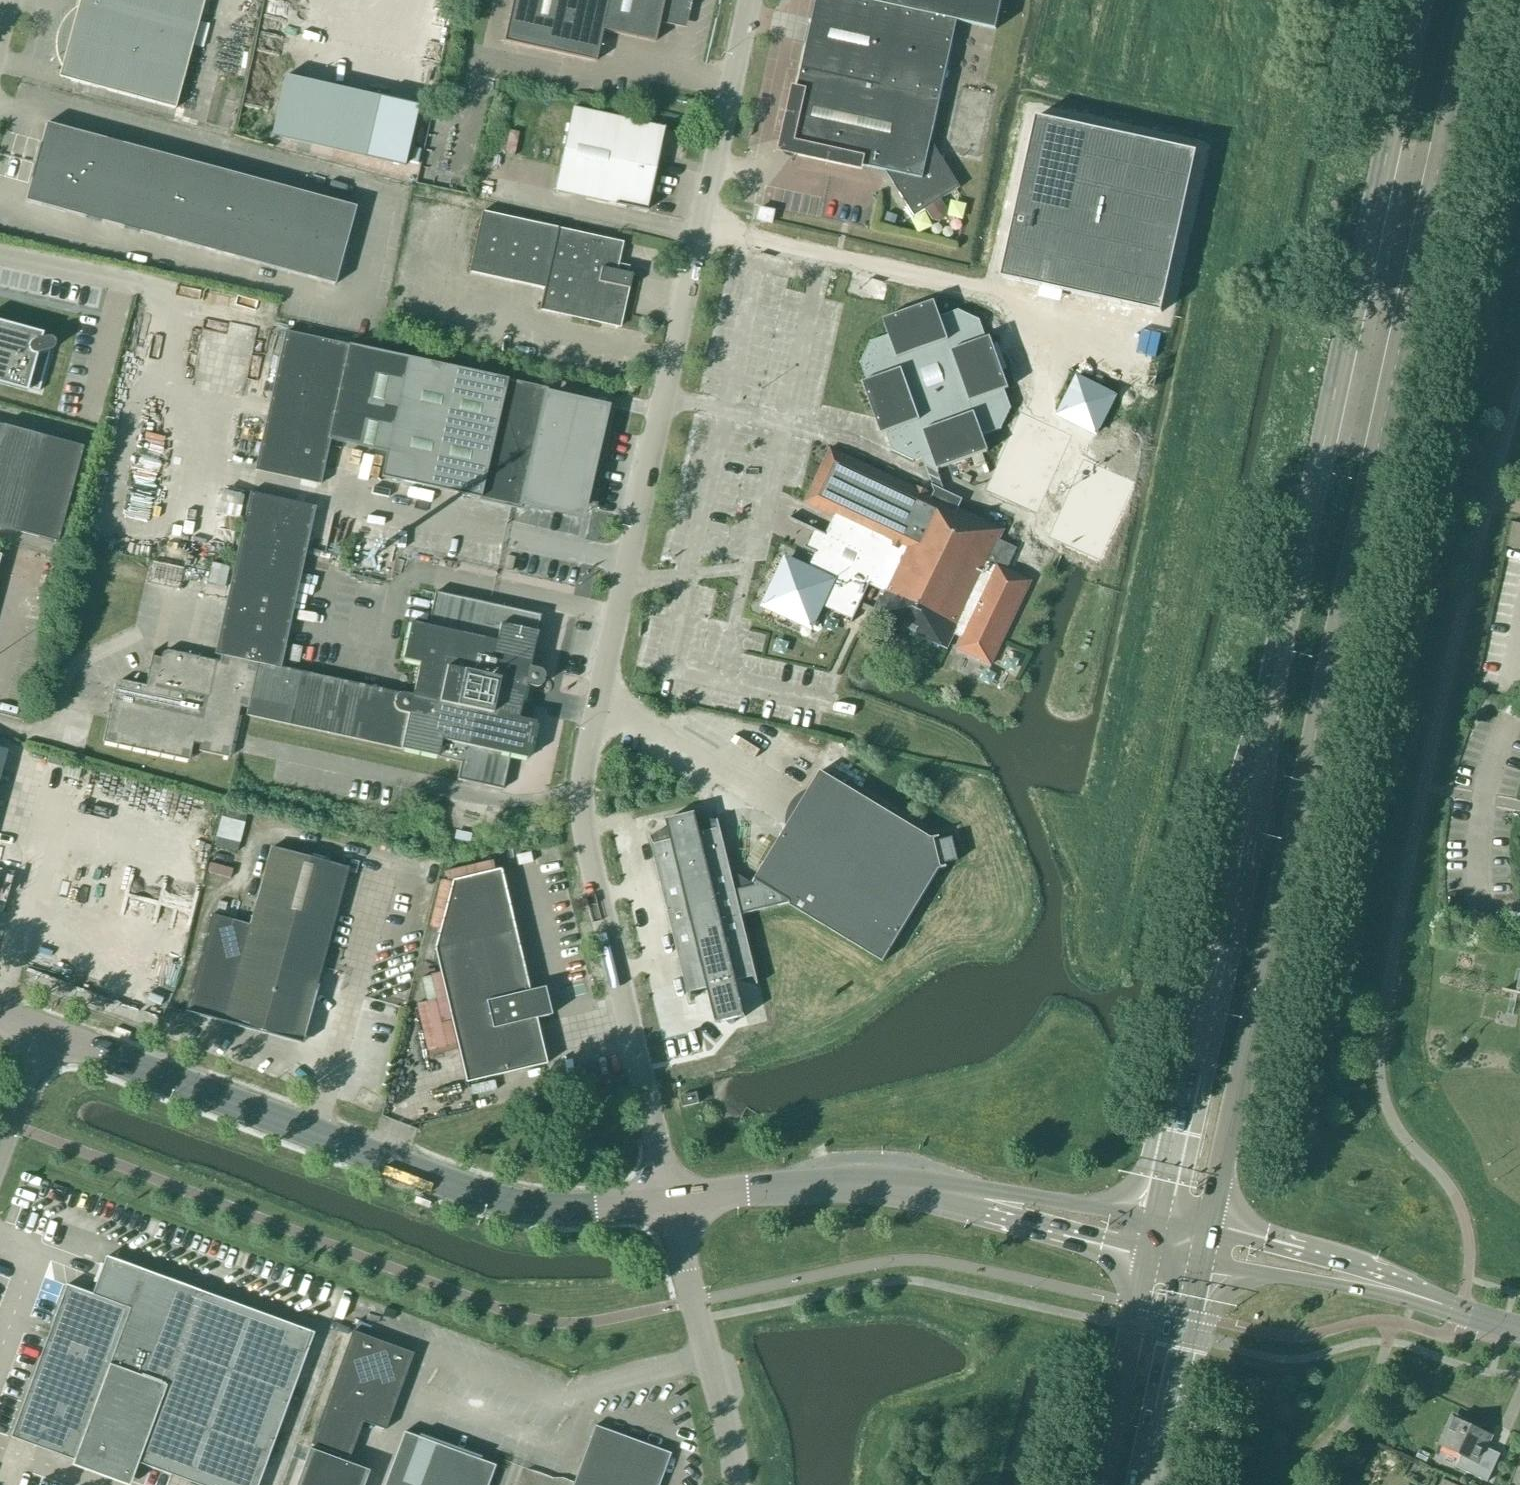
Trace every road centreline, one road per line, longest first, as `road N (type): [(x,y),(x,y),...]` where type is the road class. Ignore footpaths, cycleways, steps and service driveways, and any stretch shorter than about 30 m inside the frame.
road 1 (secondary): [(1208,1227),(1480,0)]
road 2 (secondary): [(1423,0),(1154,1217)]
road 3 (unclassified): [(750,0),(583,768),(589,857),(671,1202)]
road 4 (tertiary): [(671,1202),(539,1207),(502,1201),(44,1031)]
road 5 (unclassified): [(734,1484),(732,1443),(671,1202)]
road 6 (tertiary): [(922,1188),(851,1184),(671,1202)]
road 7 (unclassified): [(1441,1303),(1374,1269),(1208,1227)]
road 8 (unclassified): [(1202,1261),(1441,1303)]
road 9 (tertiary): [(1154,1217),(922,1188)]
road 10 (tertiary): [(922,1188),(975,1214),(1144,1256)]
road 11 (secondary): [(1144,1256),(1096,1484)]
road 12 (secondary): [(1154,1484),(1202,1261)]
road 13 (unclassified): [(0,1149),(44,1031)]

